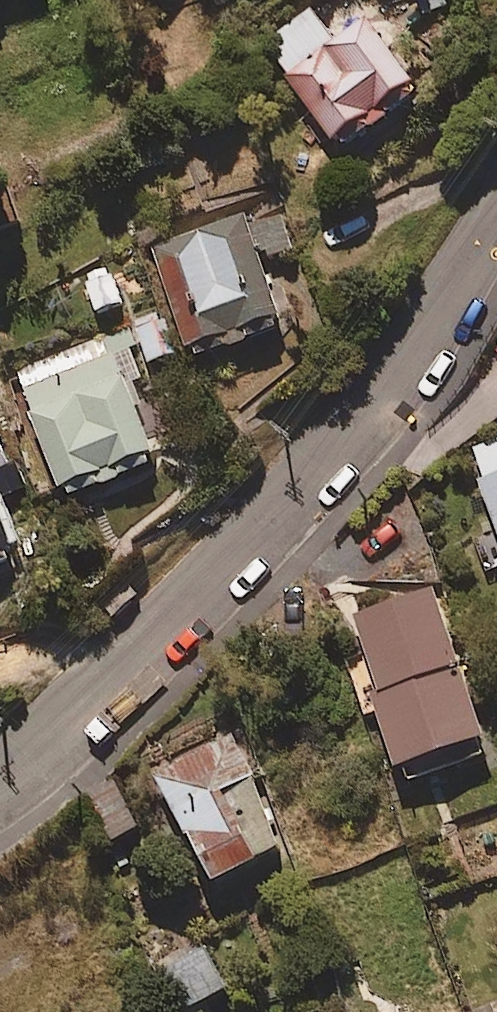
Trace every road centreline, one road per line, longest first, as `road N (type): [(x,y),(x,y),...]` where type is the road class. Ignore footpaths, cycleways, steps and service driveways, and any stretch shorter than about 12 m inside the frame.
road 1 (residential): [(0,772),(159,629),(261,523),(386,377),(496,209)]

